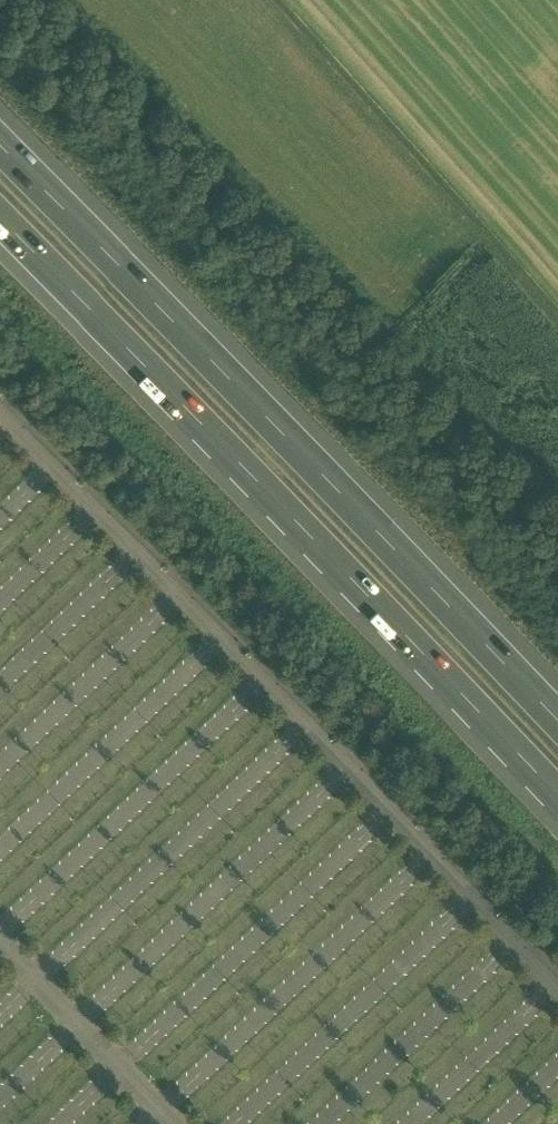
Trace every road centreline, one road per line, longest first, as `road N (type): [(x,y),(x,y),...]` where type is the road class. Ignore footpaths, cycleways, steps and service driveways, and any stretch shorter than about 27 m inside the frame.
road 1 (motorway): [(0,220),(557,798)]
road 2 (motorway): [(557,713),(0,144)]

